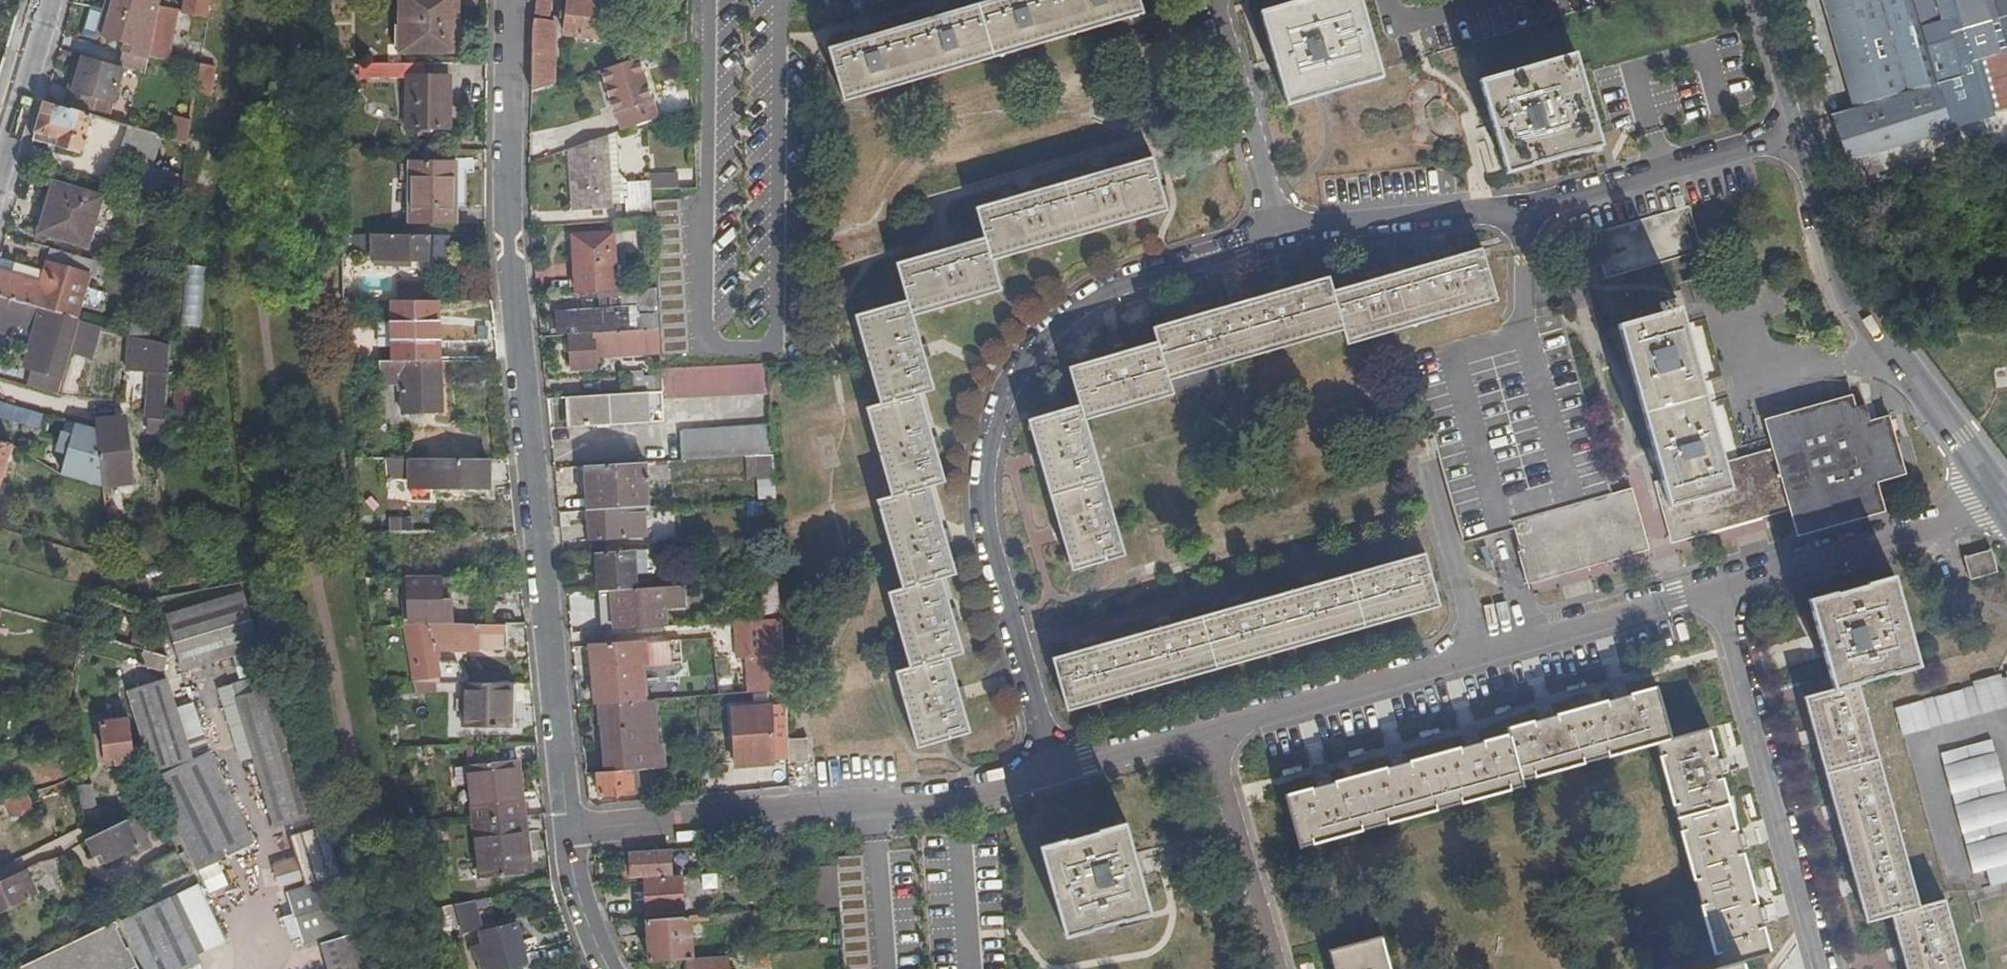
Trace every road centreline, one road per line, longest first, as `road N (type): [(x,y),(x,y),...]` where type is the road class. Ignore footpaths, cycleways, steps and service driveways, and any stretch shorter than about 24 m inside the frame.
road 1 (residential): [(518,0),(501,232),(528,413),(550,702),(571,835)]
road 2 (residential): [(1286,241),(1159,280),(1080,323),(1028,368),(991,443),(989,520),(1054,773)]
road 3 (residential): [(1798,135),(1524,212),(1286,241)]
road 4 (unclassified): [(1712,588),(1210,736)]
road 5 (unclassified): [(1054,773),(869,807),(571,835)]
road 6 (unclassified): [(1798,135),(1845,300),(1954,448),(1994,490)]
road 7 (residential): [(1814,968),(1712,588)]
road 8 (unclassified): [(1994,490),(1930,530),(1712,588)]
road 9 (residential): [(1286,241),(1219,0)]
road 10 (unclassified): [(1275,968),(1210,736)]
road 11 (tertiary): [(0,168),(49,0)]
road 12 (unclassified): [(1210,736),(1054,773)]
road 13 (unclassified): [(1762,0),(1798,135)]
road 14 (residential): [(571,835),(604,968)]

